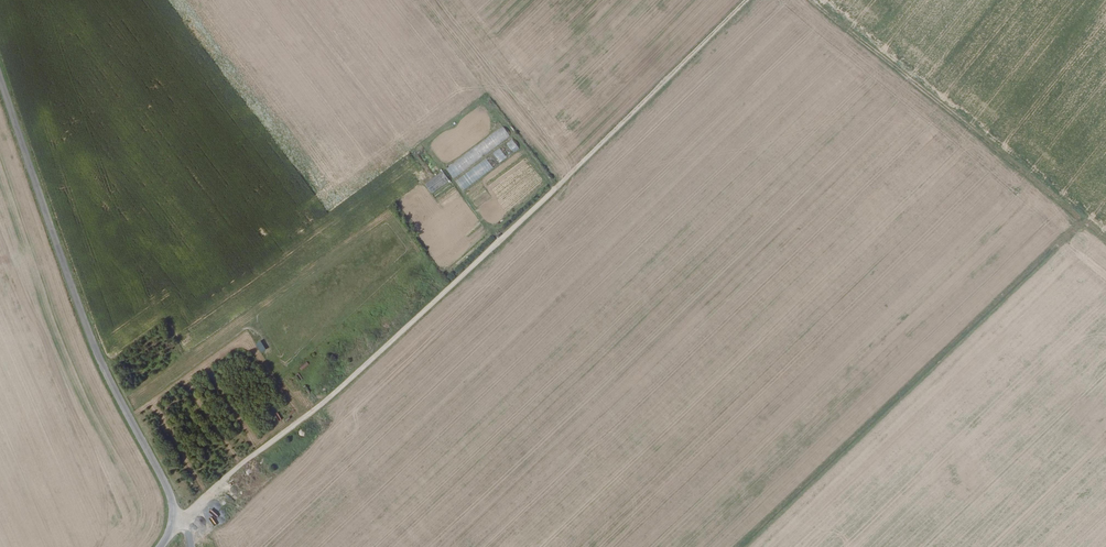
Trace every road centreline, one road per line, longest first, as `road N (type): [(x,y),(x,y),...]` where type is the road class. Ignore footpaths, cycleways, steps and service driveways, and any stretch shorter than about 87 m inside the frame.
road 1 (track): [(554,189),(335,393),(191,511),(184,520),(190,546)]
road 2 (tertiary): [(0,81),(91,341),(164,484),(172,518)]
road 3 (track): [(1105,242),(807,0)]
road 4 (track): [(747,0),(554,189)]

